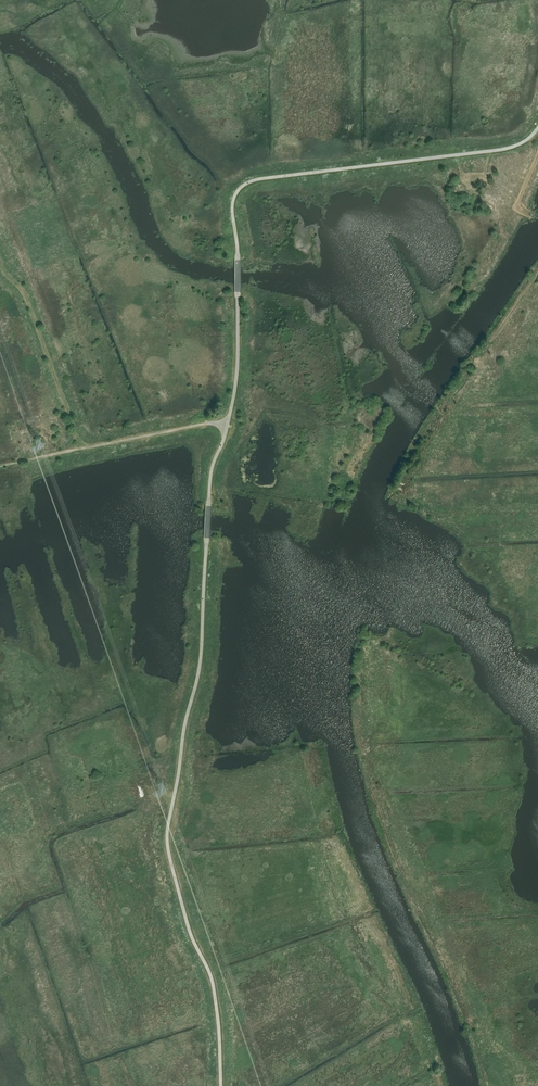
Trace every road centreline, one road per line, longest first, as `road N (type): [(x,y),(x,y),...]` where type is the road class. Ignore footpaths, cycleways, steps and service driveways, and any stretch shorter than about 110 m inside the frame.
road 1 (track): [(0,465),(229,420)]
road 2 (track): [(83,447),(26,287),(0,255)]

